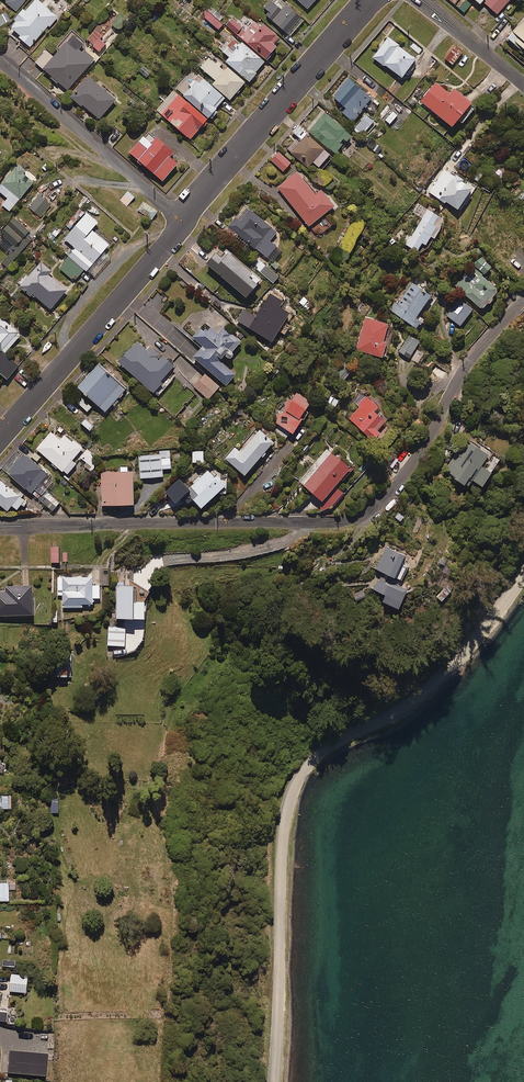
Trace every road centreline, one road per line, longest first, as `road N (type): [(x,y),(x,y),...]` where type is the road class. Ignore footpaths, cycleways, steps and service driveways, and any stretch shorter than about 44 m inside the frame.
road 1 (residential): [(523,299),(471,360),(422,450),(382,500),(356,518),(0,527)]
road 2 (unclassified): [(275,1081),(282,846),(294,784),(325,747),(440,678),(523,572)]
road 3 (residential): [(185,221),(370,0)]
road 4 (residential): [(0,437),(185,221)]
road 5 (residential): [(185,221),(0,64)]
road 6 (residential): [(523,86),(421,0)]

